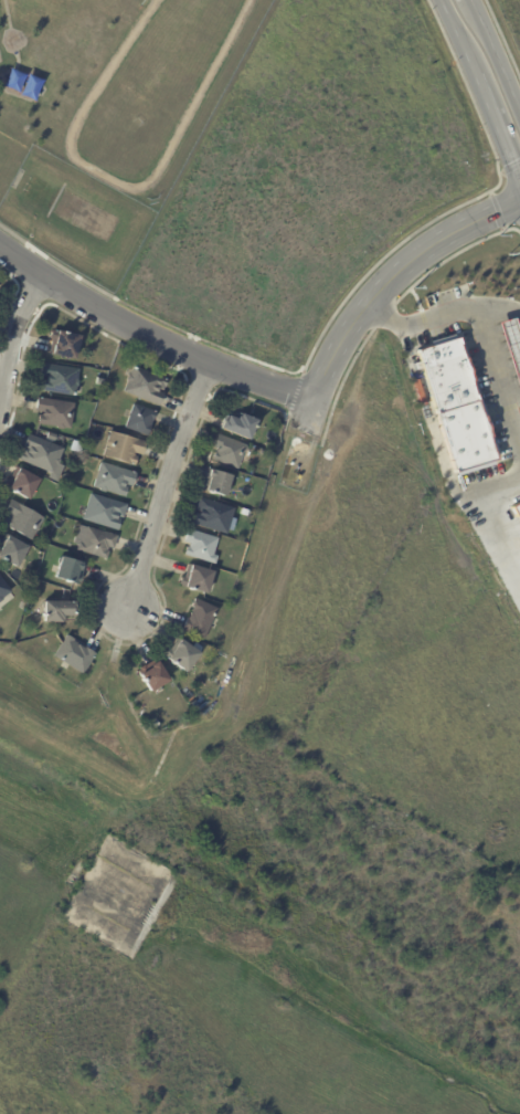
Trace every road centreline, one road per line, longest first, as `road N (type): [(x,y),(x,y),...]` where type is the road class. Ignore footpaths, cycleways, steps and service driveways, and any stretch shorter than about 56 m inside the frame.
road 1 (tertiary): [(0,251),(156,340),(315,402)]
road 2 (tertiary): [(305,434),(329,365),(371,301),(429,248),(519,203)]
road 3 (residential): [(206,362),(127,611)]
road 4 (residential): [(41,276),(13,334),(0,409)]

